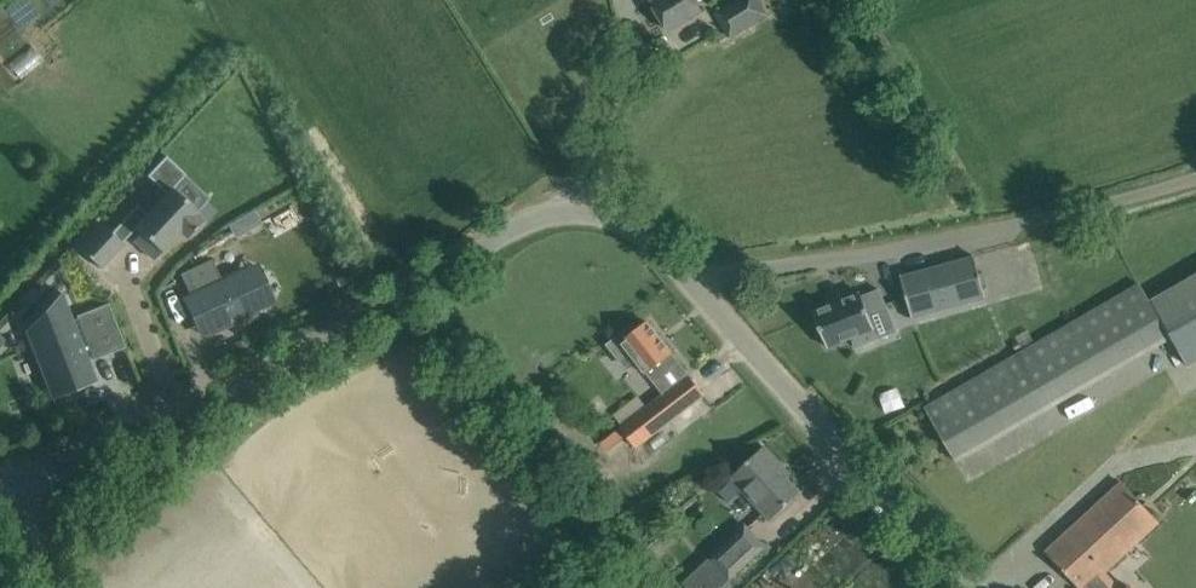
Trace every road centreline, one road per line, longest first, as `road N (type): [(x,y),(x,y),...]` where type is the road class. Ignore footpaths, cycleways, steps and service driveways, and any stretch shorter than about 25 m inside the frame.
road 1 (unclassified): [(685,275),(621,219),(548,213),(259,372),(55,467),(0,483)]
road 2 (unclassified): [(1195,177),(1066,219),(685,275)]
road 3 (unclassified): [(972,587),(685,275)]

